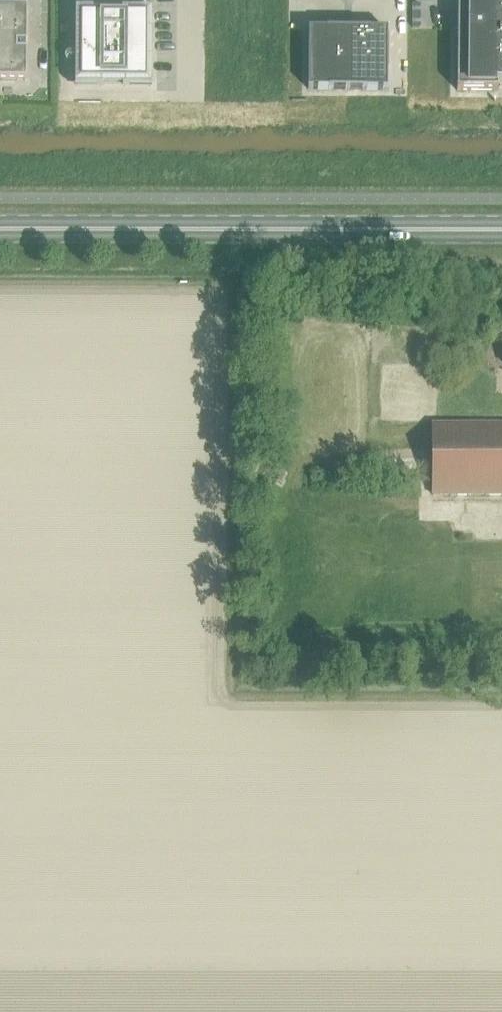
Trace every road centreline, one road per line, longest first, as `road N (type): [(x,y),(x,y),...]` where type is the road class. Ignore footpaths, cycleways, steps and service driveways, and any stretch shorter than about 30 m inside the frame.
road 1 (primary): [(0,236),(501,237)]
road 2 (primary): [(501,222),(0,222)]

